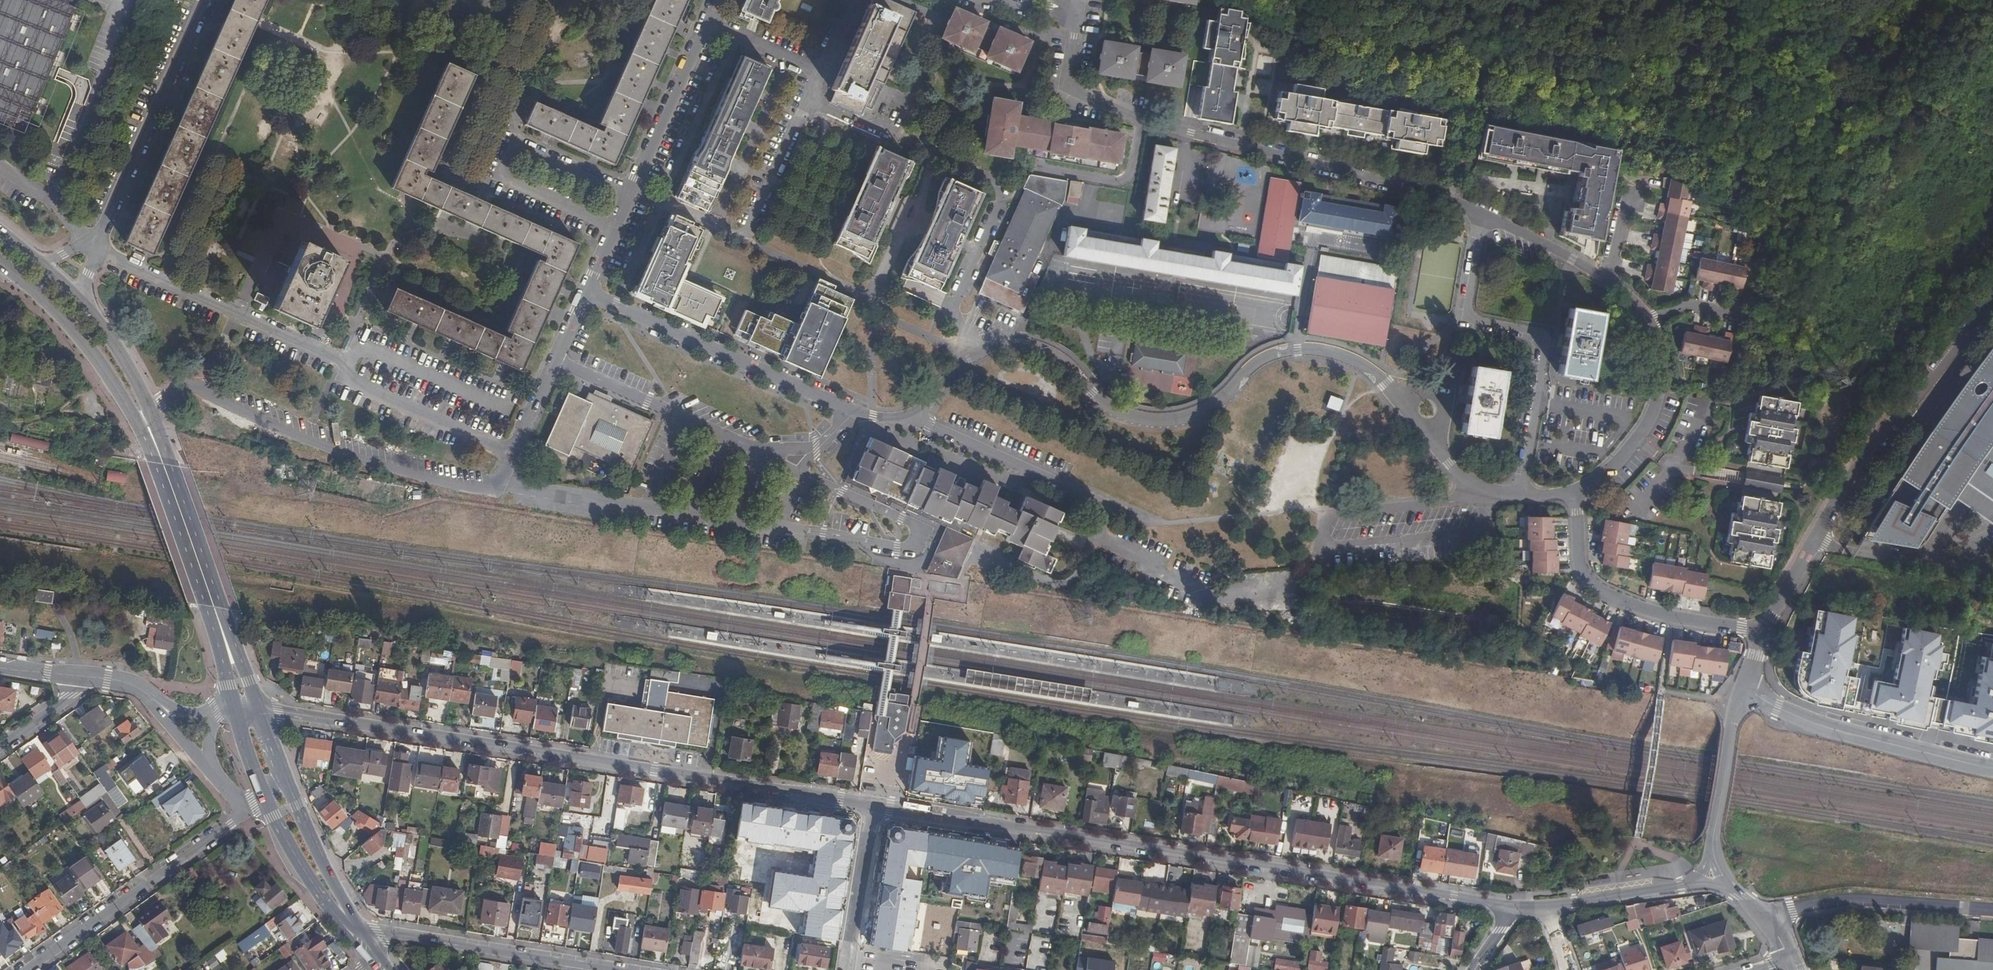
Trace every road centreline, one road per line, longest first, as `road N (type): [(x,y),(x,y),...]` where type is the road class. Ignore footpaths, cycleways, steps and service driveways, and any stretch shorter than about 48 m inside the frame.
road 1 (residential): [(983,350),(1027,346),(1048,354),(1118,411),(1147,420),(1198,413),(1267,357),(1299,349),(1340,354),(1377,376),(1464,477),(1521,495)]
road 2 (unclassified): [(871,808),(258,711)]
road 3 (residential): [(150,410),(195,386),(368,461),(497,486),(586,293)]
road 4 (residential): [(1480,214),(1098,101),(1071,80),(1069,12),(1022,0)]
road 5 (primary): [(0,262),(60,313),(137,423),(236,712)]
road 6 (residential): [(1516,906),(1007,828)]
road 7 (residential): [(1763,634),(1849,481),(1992,297)]
road 8 (residential): [(1480,214),(1461,320),(1535,334),(1543,349),(1521,495)]
road 9 (primary): [(258,711),(150,410)]
road 10 (residential): [(586,293),(854,413)]
road 11 (residential): [(629,194),(512,141),(498,174),(614,228)]
road 12 (residential): [(1763,634),(1670,617),(1597,589),(1581,568),(1573,491)]
road 13 (residential): [(344,361),(94,247)]
road 14 (residential): [(206,0),(94,247)]
road 15 (residential): [(244,812),(24,969)]
road 16 (unclassified): [(364,931),(630,969)]
road 17 (residential): [(1992,769),(1826,728),(1745,691)]
road 18 (track): [(1387,0),(1522,8),(1643,0)]
road 19 (residential): [(1764,921),(1859,900),(1992,911)]
road 20 (residential): [(1573,491),(1613,467),(1649,419),(1661,384),(1649,322)]
road 21 (residential): [(1745,691),(1731,722),(1712,882)]
road 22 (residential): [(629,194),(708,21)]
road 23 (primary): [(364,931),(283,777)]
road 24 (residential): [(983,350),(954,305),(1003,196)]
road 25 (residential): [(1712,882),(1544,906)]
road 26 (residential): [(871,808),(845,969)]
road 27 (residential): [(812,102),(746,244)]
road 28 (residential): [(854,413),(910,416),(983,350)]
road 29 (residential): [(1607,281),(1480,214)]
road 30 (unclassified): [(1007,828),(871,808)]
road 31 (primary): [(150,410),(80,302)]
road 32 (residential): [(708,21),(824,75)]
road 33 (primary): [(297,862),(367,960)]

